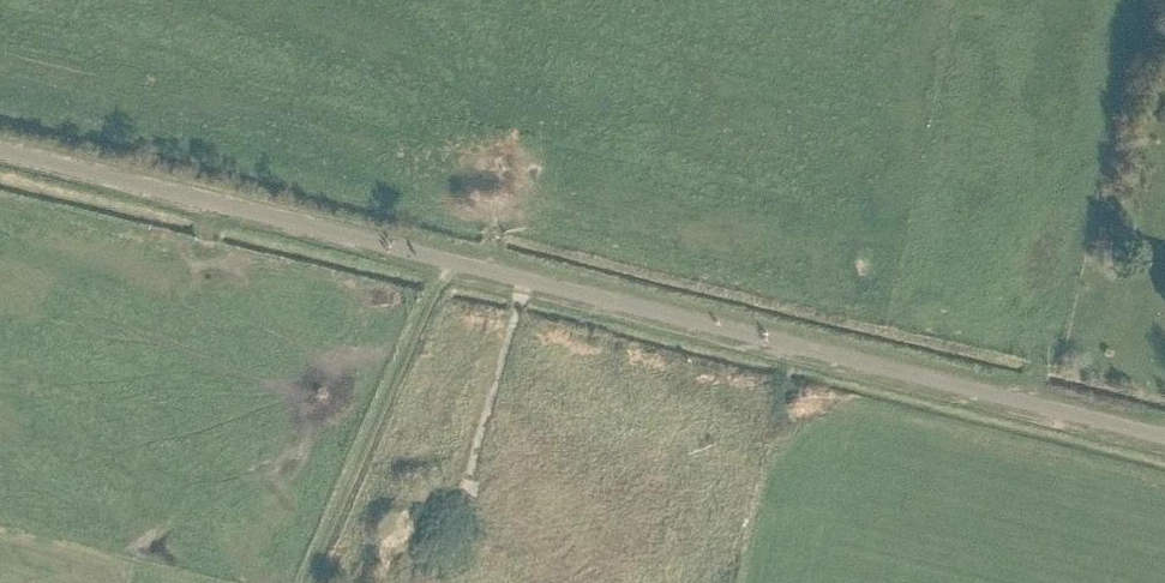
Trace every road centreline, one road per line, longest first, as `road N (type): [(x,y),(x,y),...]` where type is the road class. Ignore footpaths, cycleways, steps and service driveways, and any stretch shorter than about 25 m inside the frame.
road 1 (unclassified): [(1164,440),(0,153)]

